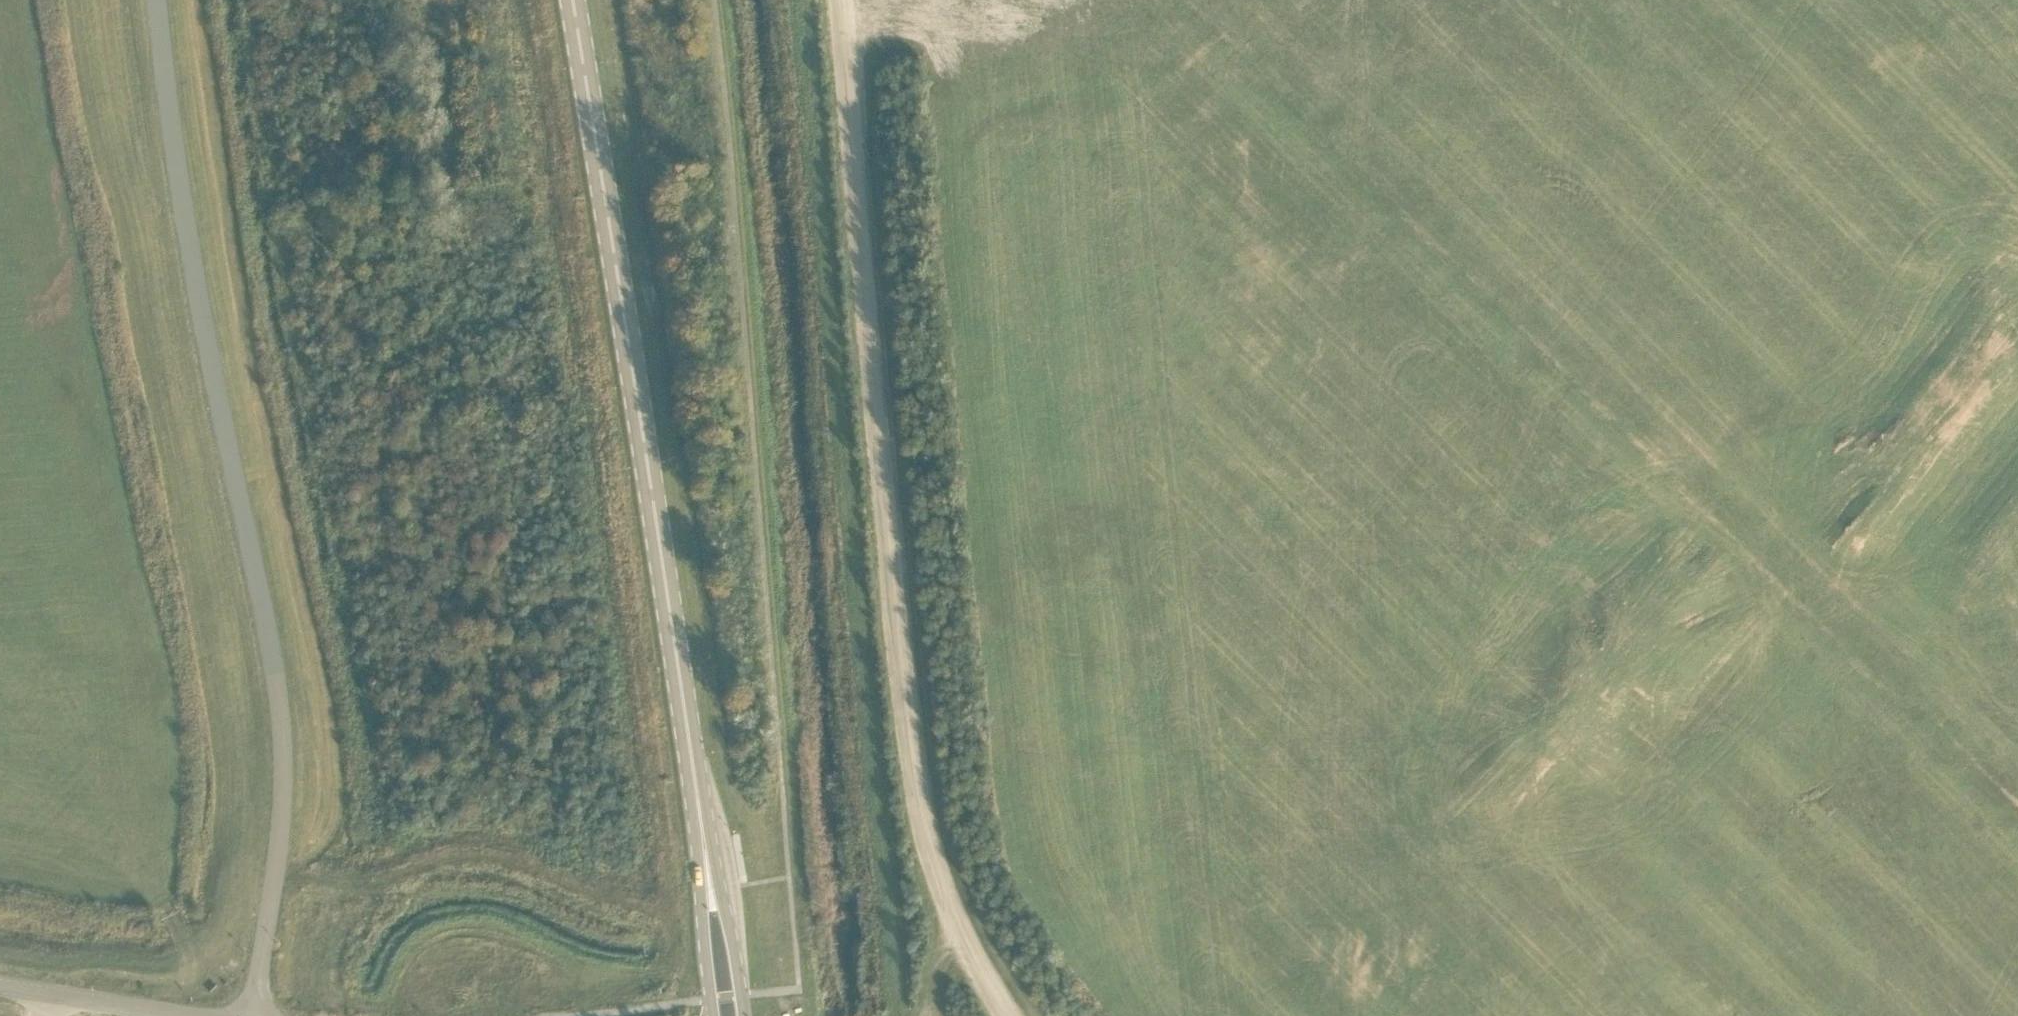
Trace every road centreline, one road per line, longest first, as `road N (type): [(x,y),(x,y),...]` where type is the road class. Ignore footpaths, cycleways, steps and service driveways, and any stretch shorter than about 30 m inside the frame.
road 1 (track): [(1013,1015),(951,911),(922,825),(845,0)]
road 2 (unclassified): [(256,1015),(282,802),(282,715),(194,265),(156,0)]
road 3 (primary): [(730,1015),(570,0)]
road 4 (unclassified): [(191,1015),(0,986)]

